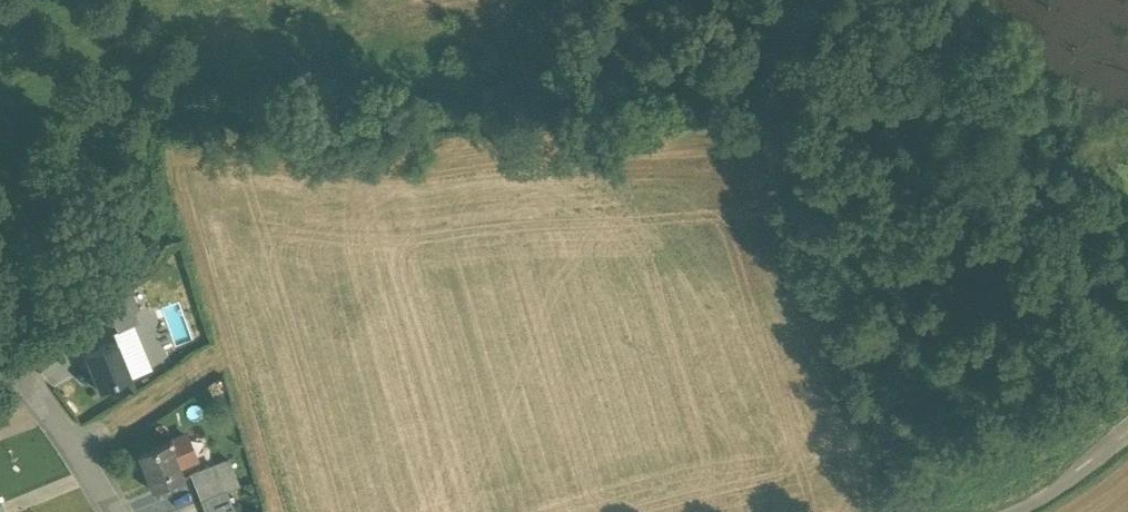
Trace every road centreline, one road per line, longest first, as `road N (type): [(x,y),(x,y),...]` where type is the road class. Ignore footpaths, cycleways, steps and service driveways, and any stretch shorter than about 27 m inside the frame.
road 1 (track): [(1012,511),(1057,492),(1127,436)]
road 2 (residential): [(40,403),(114,511)]

